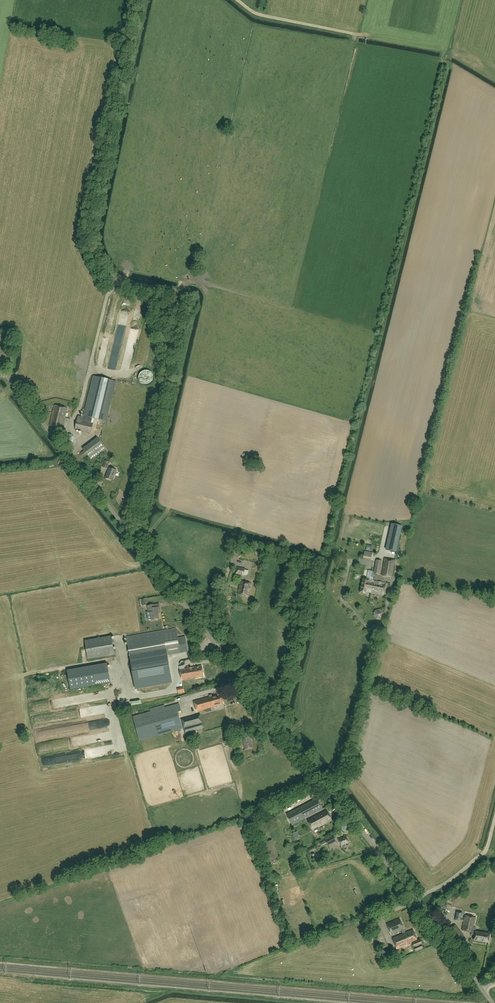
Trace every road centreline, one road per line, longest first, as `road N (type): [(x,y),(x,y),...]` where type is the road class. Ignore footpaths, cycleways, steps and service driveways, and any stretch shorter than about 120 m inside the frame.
road 1 (unclassified): [(482,989),(128,530)]
road 2 (unclassified): [(128,530),(169,363),(153,309),(108,277)]
road 3 (unclassified): [(128,530),(0,367)]
road 4 (track): [(355,35),(254,14),(237,0)]
road 5 (track): [(494,819),(487,850),(414,901)]

